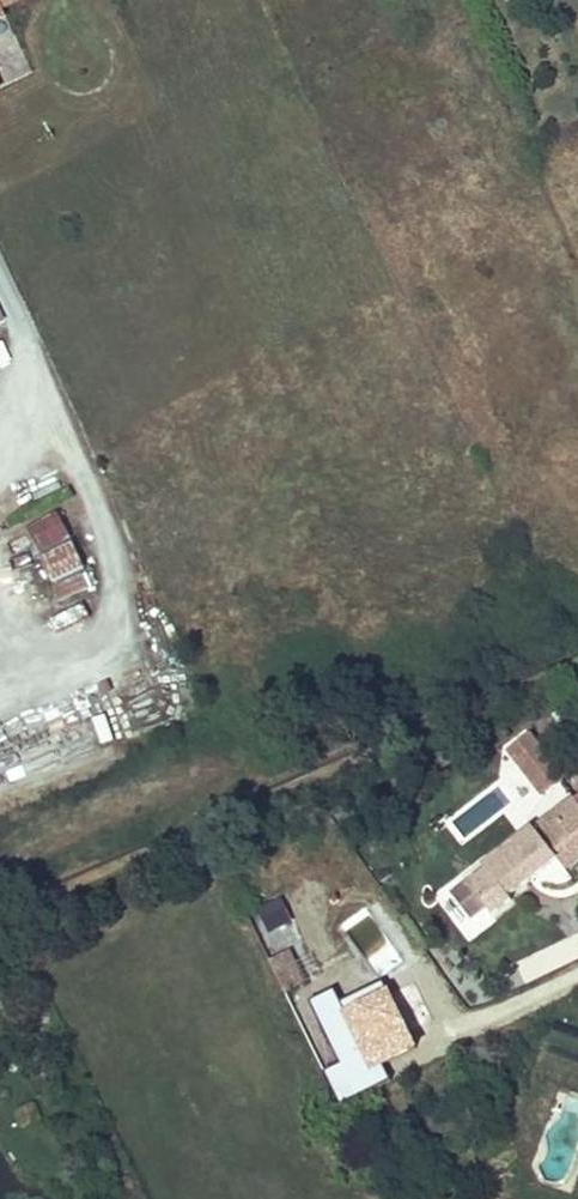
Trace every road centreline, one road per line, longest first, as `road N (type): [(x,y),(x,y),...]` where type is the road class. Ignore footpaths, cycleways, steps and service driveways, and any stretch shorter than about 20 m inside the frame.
road 1 (track): [(0,467),(62,439),(146,648),(19,674)]

